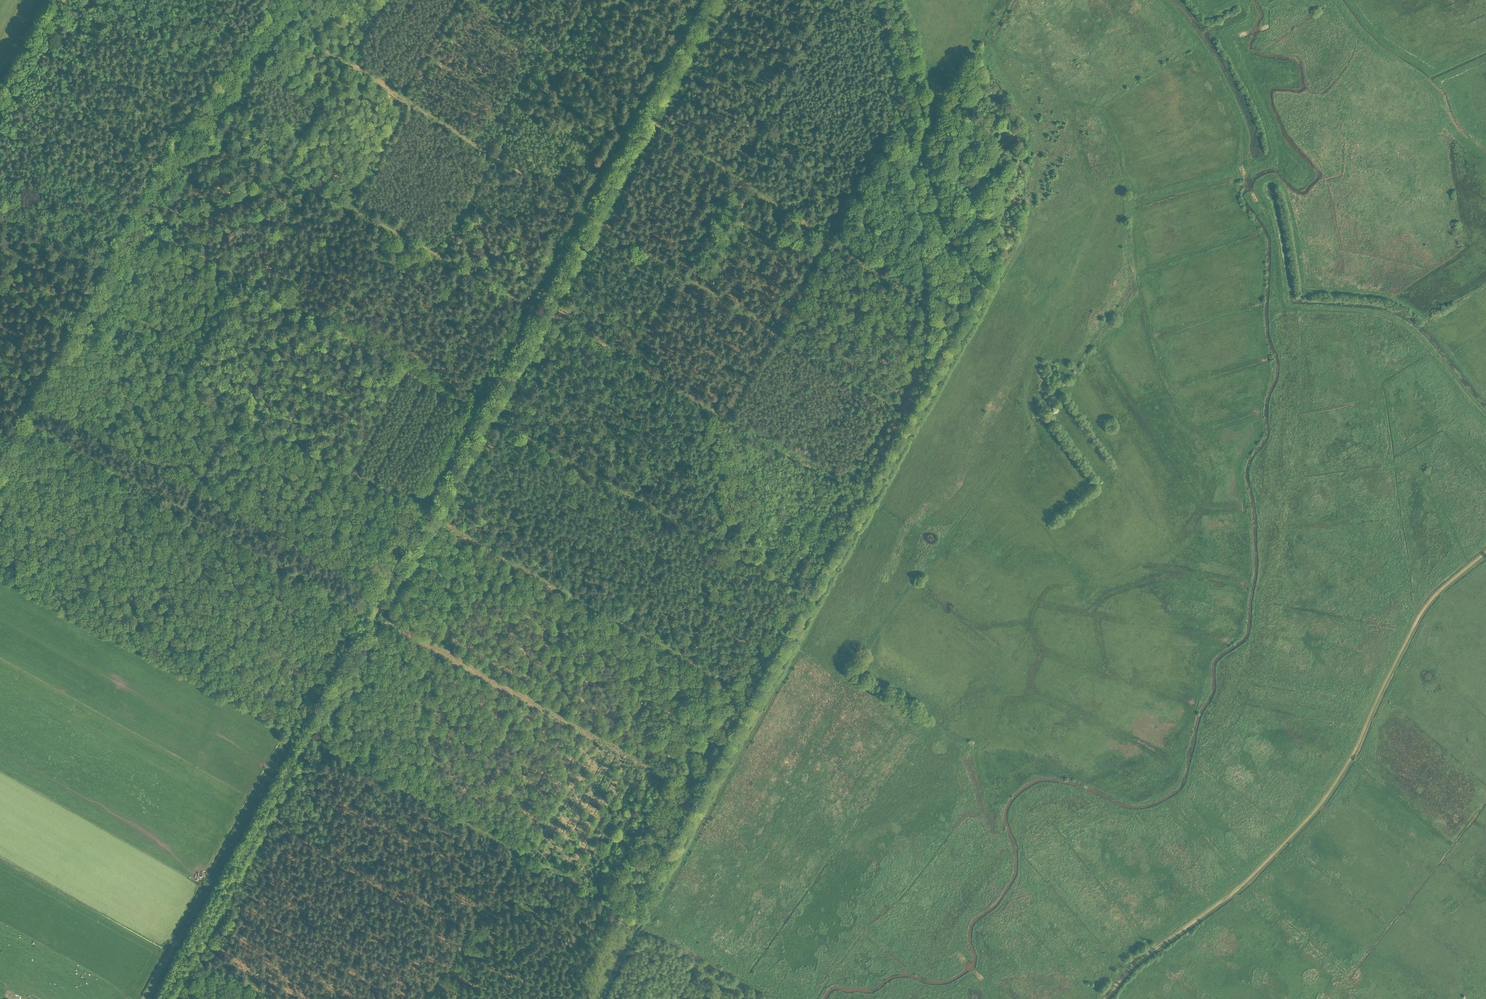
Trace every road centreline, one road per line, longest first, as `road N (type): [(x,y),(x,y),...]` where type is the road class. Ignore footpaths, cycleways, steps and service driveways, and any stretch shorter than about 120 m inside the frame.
road 1 (track): [(711,0),(309,735)]
road 2 (track): [(1104,998),(1141,959),(1244,883),(1312,813),(1355,750),(1420,614),(1485,552)]
road 3 (track): [(0,473),(158,192),(289,0)]
road 4 (track): [(592,217),(895,405),(927,352),(926,300)]
road 5 (track): [(202,122),(540,314)]
road 6 (track): [(592,217),(276,19)]
road 7 (track): [(484,417),(796,591)]
road 8 (track): [(848,483),(540,314)]
road 9 (track): [(1011,286),(959,248),(942,221),(894,0)]
road 10 (track): [(309,735),(165,998)]
road 11 (track): [(286,745),(143,998)]
road 12 (track): [(902,111),(828,238),(735,175)]
road 13 (track): [(632,364),(735,175)]
road 14 (track): [(728,416),(828,238)]
road 15 (track): [(735,175),(827,0)]
road 16 (track): [(624,101),(477,0)]

